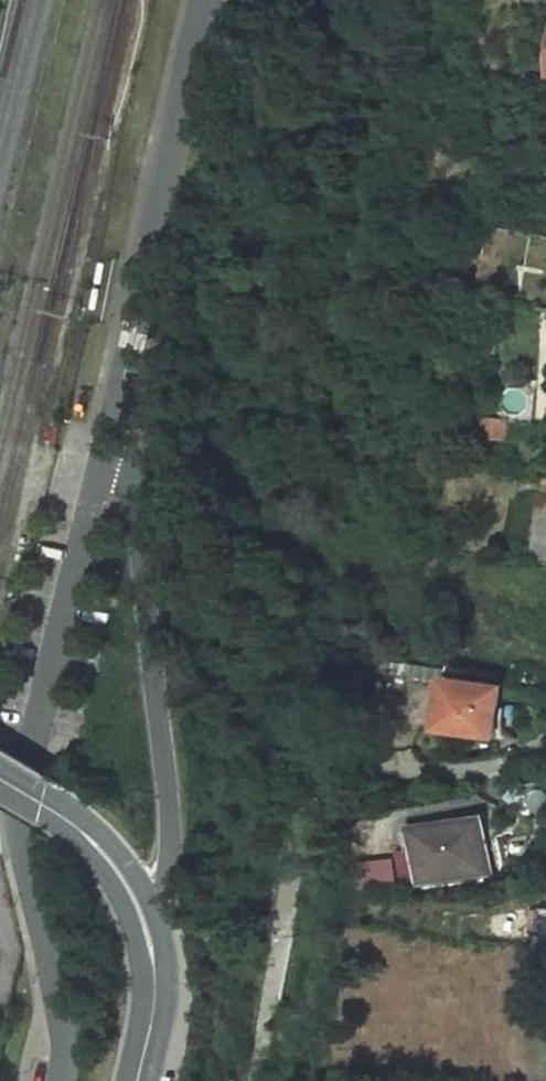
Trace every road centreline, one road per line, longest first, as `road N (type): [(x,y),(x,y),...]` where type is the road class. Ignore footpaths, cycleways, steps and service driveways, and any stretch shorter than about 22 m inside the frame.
road 1 (unclassified): [(107,449),(18,809),(65,1033),(60,1080)]
road 2 (unclassified): [(142,912),(161,887),(169,829),(129,474),(107,449)]
road 3 (unclassified): [(203,0),(107,449)]
road 4 (unclassified): [(306,830),(329,790),(372,775),(470,772),(545,744)]
road 5 (tertiary): [(137,1080),(151,1013),(153,956),(142,912)]

